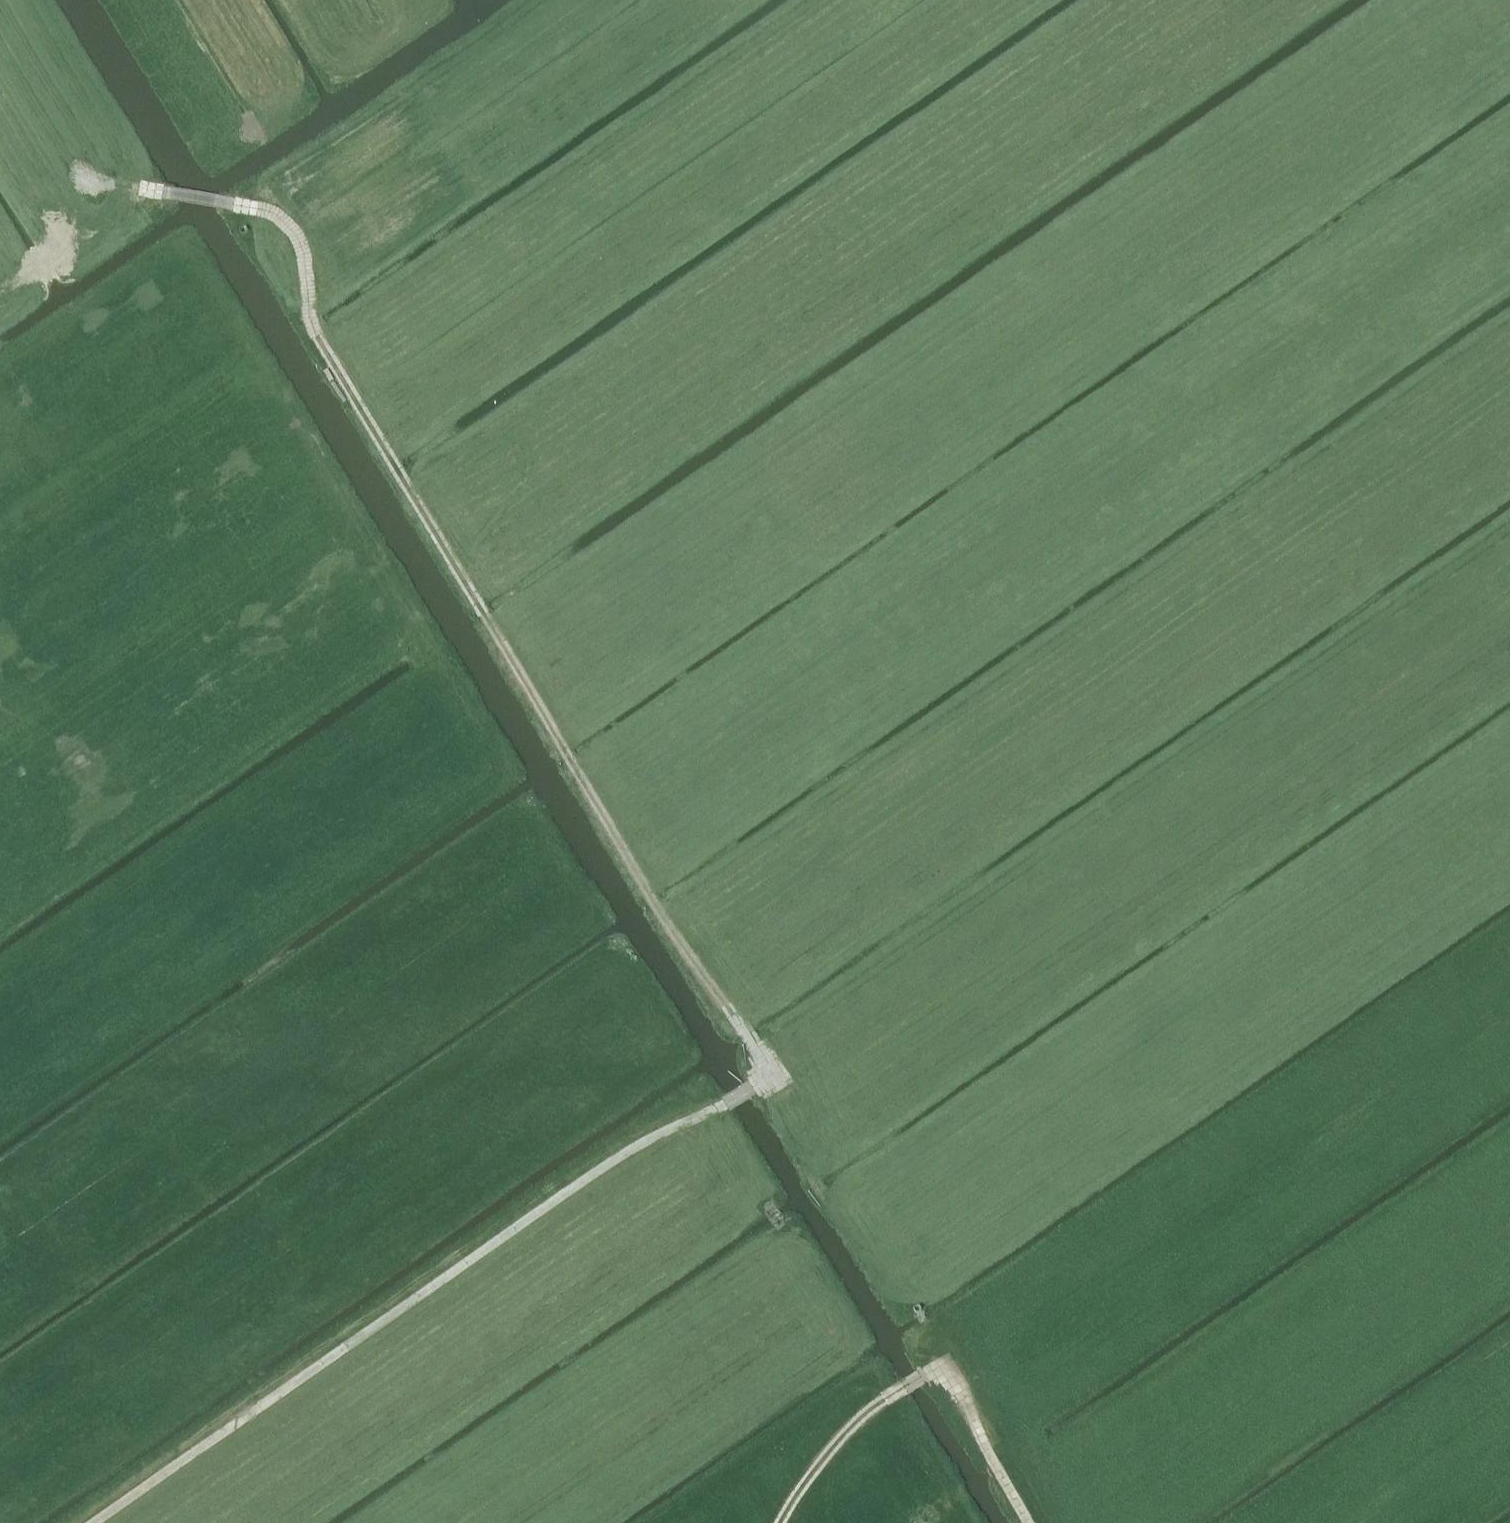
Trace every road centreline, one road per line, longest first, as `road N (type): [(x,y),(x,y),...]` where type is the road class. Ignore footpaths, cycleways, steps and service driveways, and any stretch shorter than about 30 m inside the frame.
road 1 (track): [(772,1074),(671,935),(310,320),(302,249),(276,214),(138,189)]
road 2 (track): [(96,1522),(631,1149),(759,1090),(772,1074)]
road 3 (track): [(772,1074),(806,1123),(810,1173),(829,1203),(916,1310)]
road 4 (track): [(781,1522),(845,1429),(941,1371)]
road 5 (track): [(941,1371),(1026,1522)]

